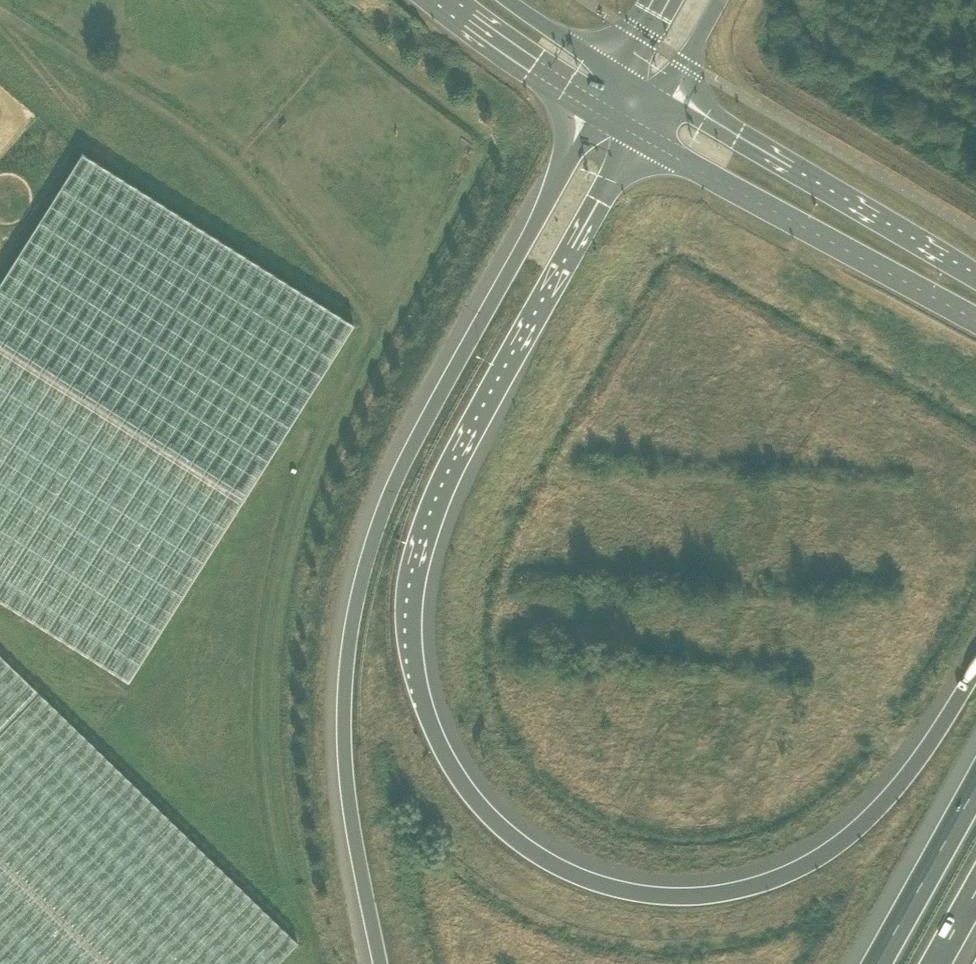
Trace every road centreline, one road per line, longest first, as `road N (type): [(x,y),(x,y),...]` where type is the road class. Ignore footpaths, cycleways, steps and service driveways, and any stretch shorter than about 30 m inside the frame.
road 1 (motorway): [(975,671),(897,789),(842,842),(723,896),(639,895),(576,873),(514,838),(479,804),(441,737),(423,673),(416,612),(428,542),(497,395),(639,141)]
road 2 (motorway): [(595,117),(373,535),(346,702),(346,777),(382,963)]
road 3 (secondary): [(639,141),(975,320)]
road 4 (secondary): [(975,278),(663,100)]
road 5 (motorway): [(975,786),(878,963)]
road 6 (secondary): [(443,0),(595,117)]
road 7 (secondary): [(619,73),(510,0)]

